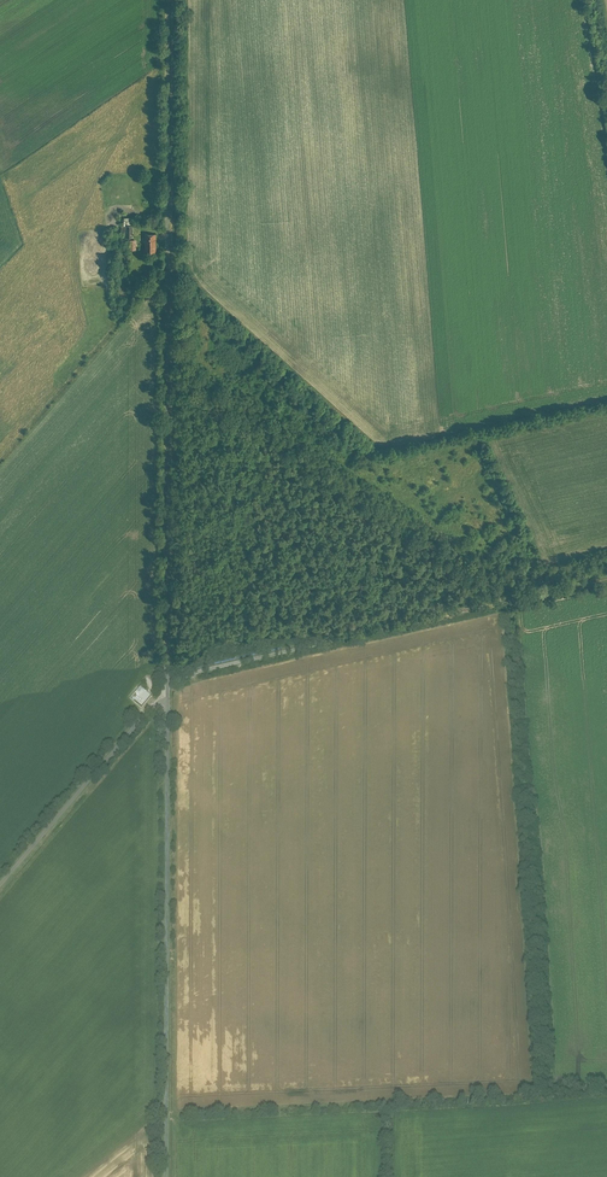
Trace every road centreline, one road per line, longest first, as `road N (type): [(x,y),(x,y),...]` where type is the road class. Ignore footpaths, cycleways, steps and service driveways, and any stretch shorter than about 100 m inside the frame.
road 1 (unclassified): [(164,0),(165,688)]
road 2 (unclassified): [(165,688),(161,1176)]
road 3 (track): [(165,680),(606,572)]
road 4 (unclassified): [(0,884),(165,688)]
road 5 (track): [(166,284),(0,474)]

